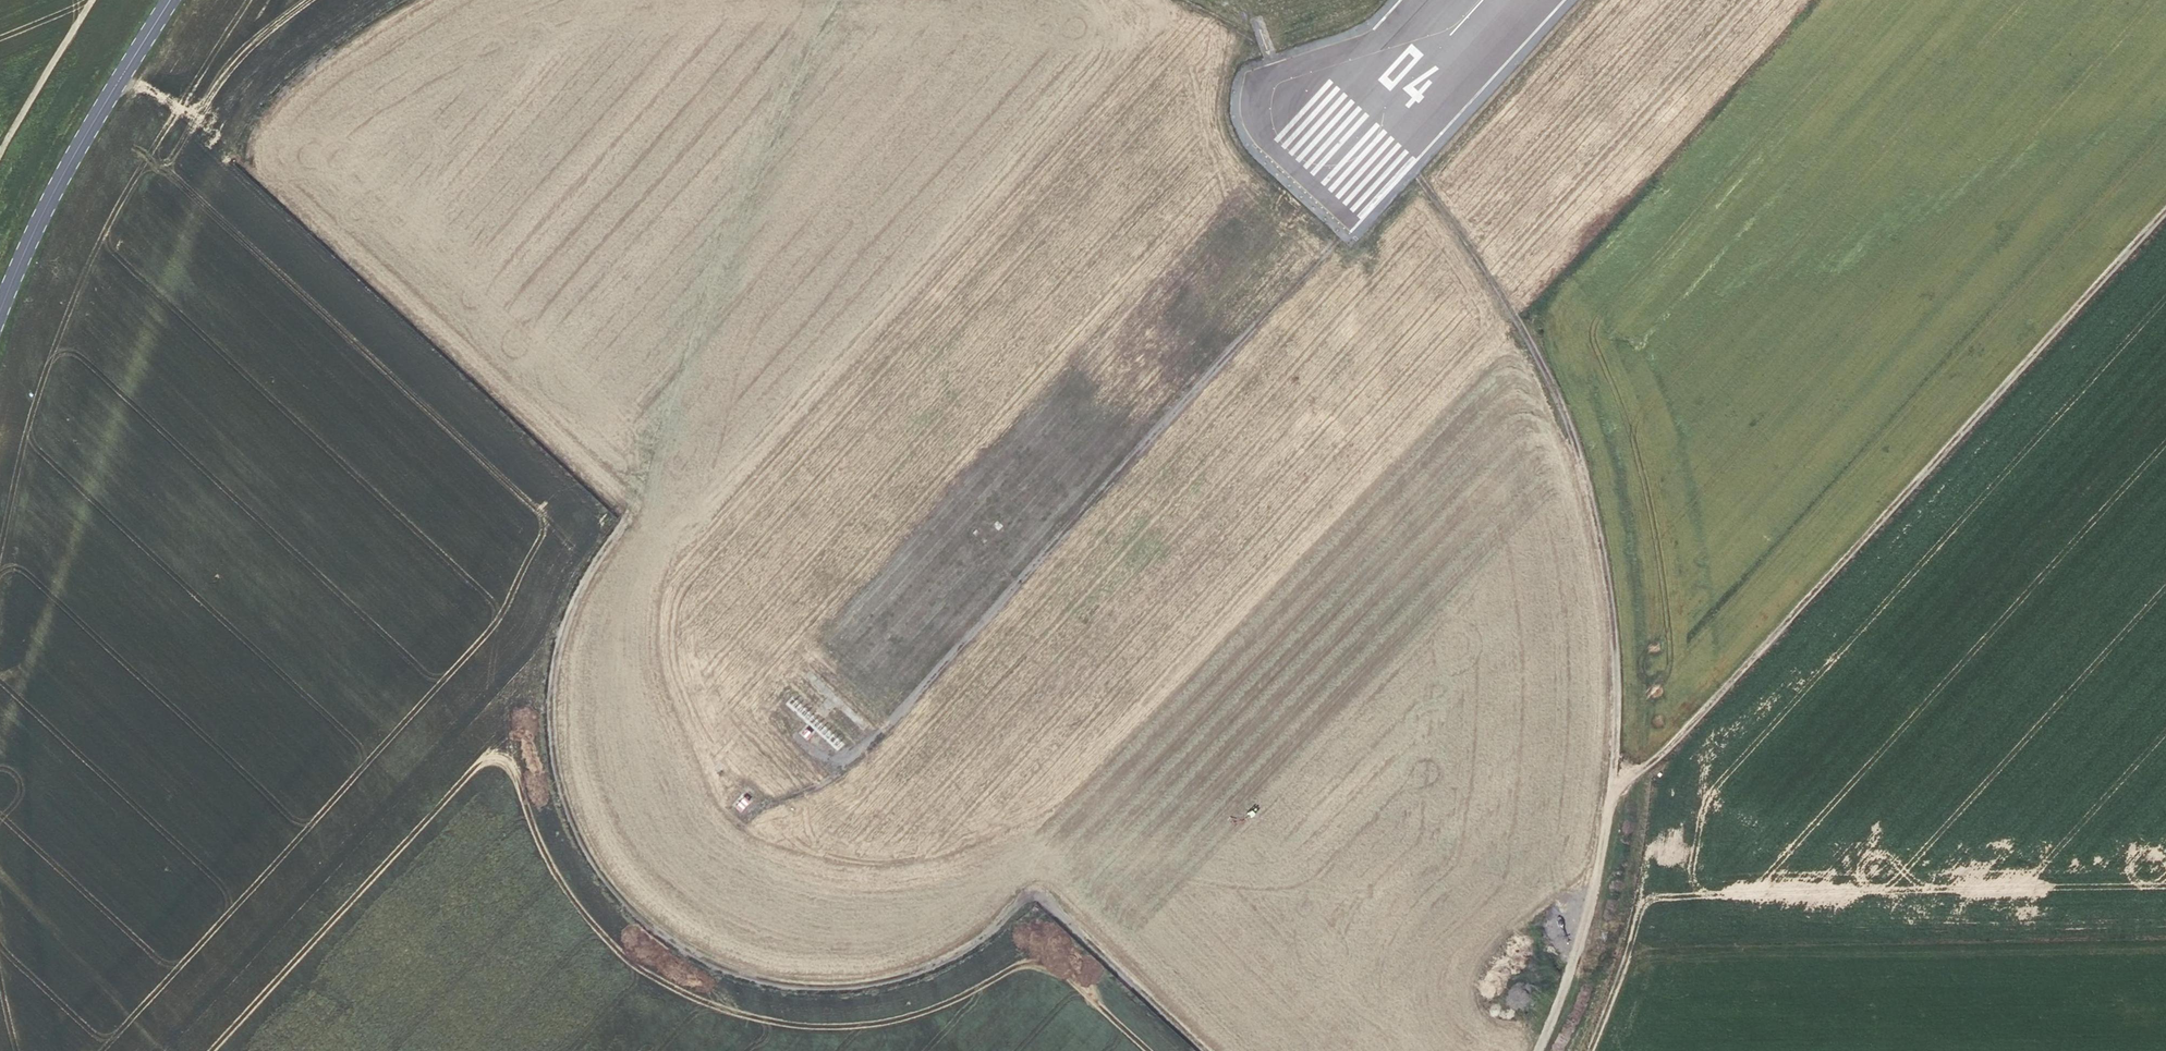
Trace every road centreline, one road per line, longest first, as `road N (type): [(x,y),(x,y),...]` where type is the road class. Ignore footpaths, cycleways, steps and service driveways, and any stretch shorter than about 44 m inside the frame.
road 1 (secondary): [(162,0),(79,133),(0,298)]
road 2 (track): [(1643,904),(1587,1050)]

